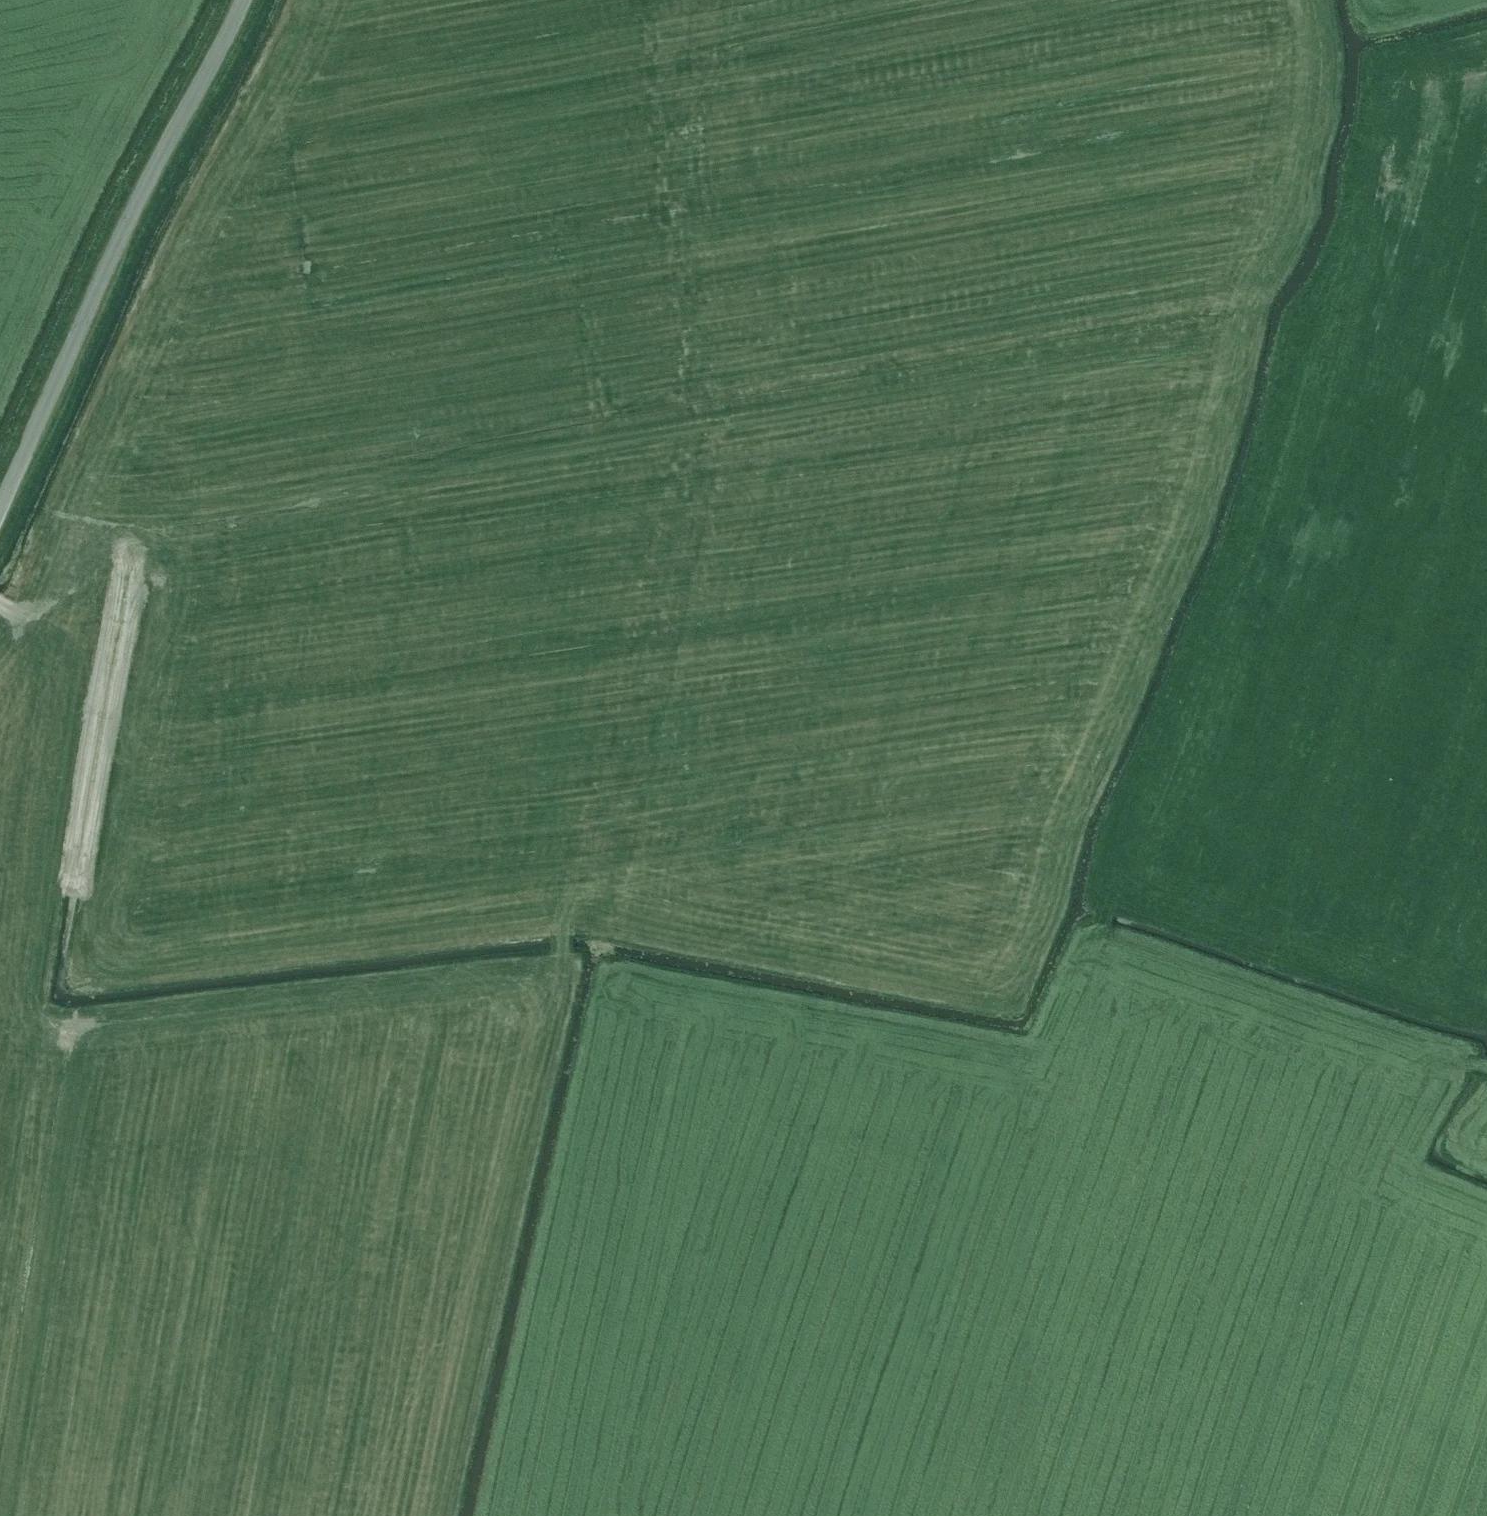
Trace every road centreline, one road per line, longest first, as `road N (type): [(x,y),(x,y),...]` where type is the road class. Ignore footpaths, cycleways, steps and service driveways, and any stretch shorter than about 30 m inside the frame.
road 1 (unclassified): [(0,509),(110,259),(244,0)]

